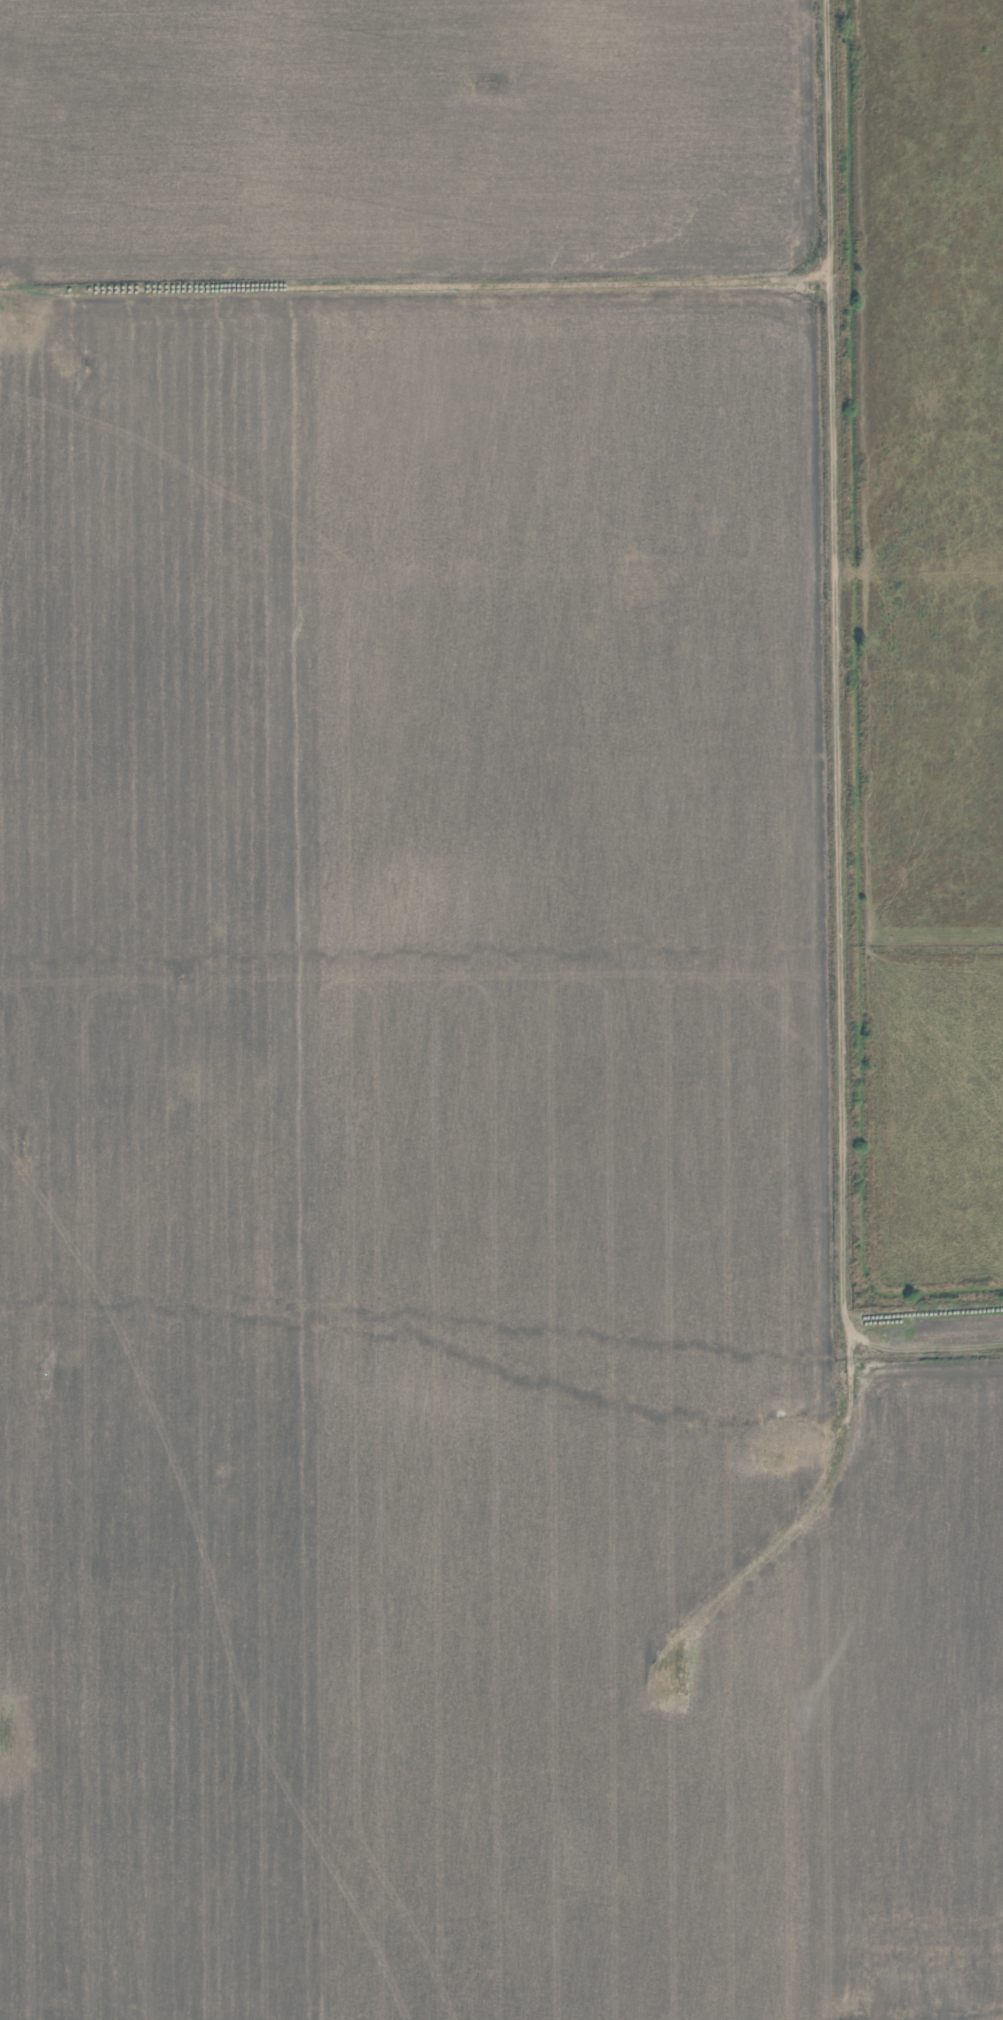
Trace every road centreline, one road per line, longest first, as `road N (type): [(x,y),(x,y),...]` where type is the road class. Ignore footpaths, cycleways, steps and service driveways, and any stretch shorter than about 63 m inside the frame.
road 1 (track): [(840,1323),(826,0)]

